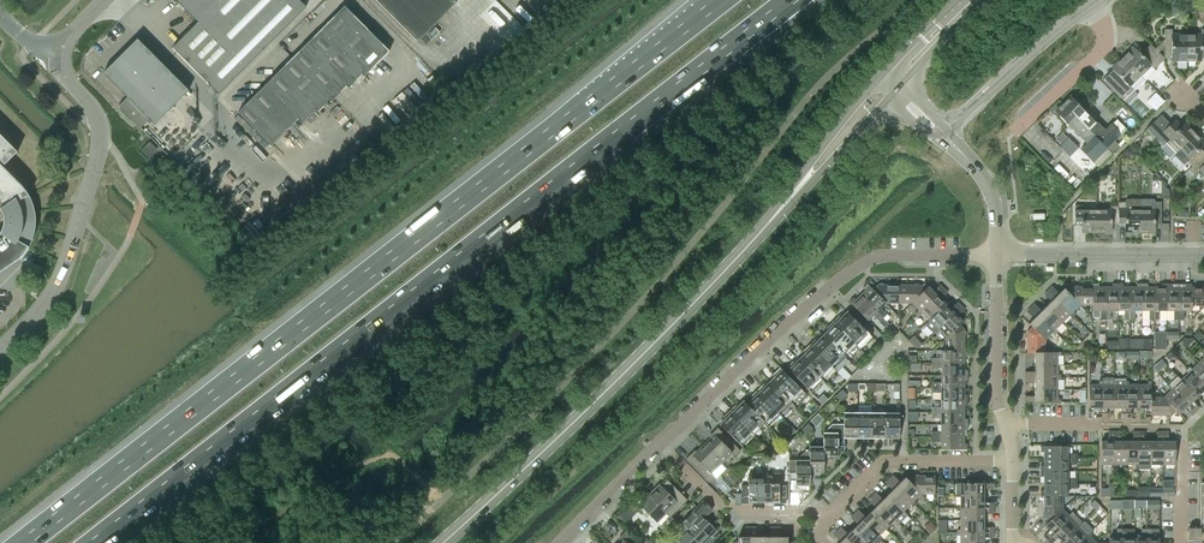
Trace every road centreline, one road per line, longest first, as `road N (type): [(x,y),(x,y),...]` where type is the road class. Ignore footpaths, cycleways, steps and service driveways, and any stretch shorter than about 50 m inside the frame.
road 1 (motorway): [(99,542),(794,0)]
road 2 (motorway): [(720,0),(26,542)]
road 3 (secondary): [(443,542),(747,247)]
road 4 (residential): [(659,443),(862,263),(995,254)]
road 5 (unclassified): [(0,349),(60,279),(102,138),(57,56)]
road 6 (secondary): [(882,75),(747,247)]
road 7 (residential): [(995,254),(1203,255)]
road 8 (secondary): [(747,247),(890,96)]
road 9 (residential): [(833,510),(725,510),(659,443)]
road 10 (residential): [(833,510),(887,459),(1013,461)]
road 11 (unclassified): [(947,130),(1092,4)]
road 12 (residential): [(995,254),(996,395),(1004,424)]
road 13 (residential): [(1015,132),(1101,51),(1104,32),(1092,4)]
road 14 (residential): [(558,542),(659,443)]

